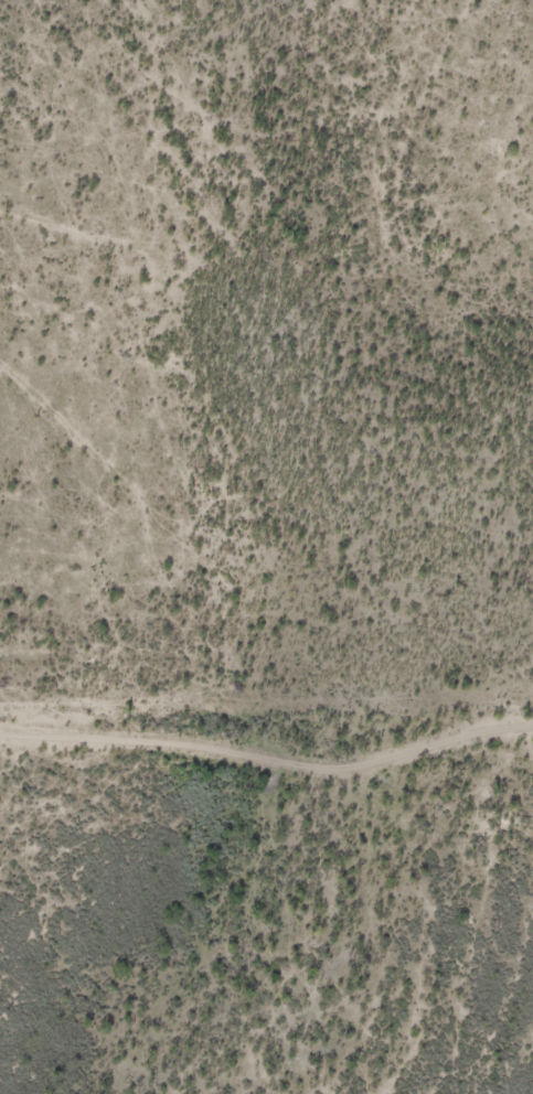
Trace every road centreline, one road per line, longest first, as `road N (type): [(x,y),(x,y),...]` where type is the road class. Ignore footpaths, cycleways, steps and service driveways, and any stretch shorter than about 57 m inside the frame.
road 1 (residential): [(532,726),(493,729),(376,764),(308,769),(211,743),(0,730)]

